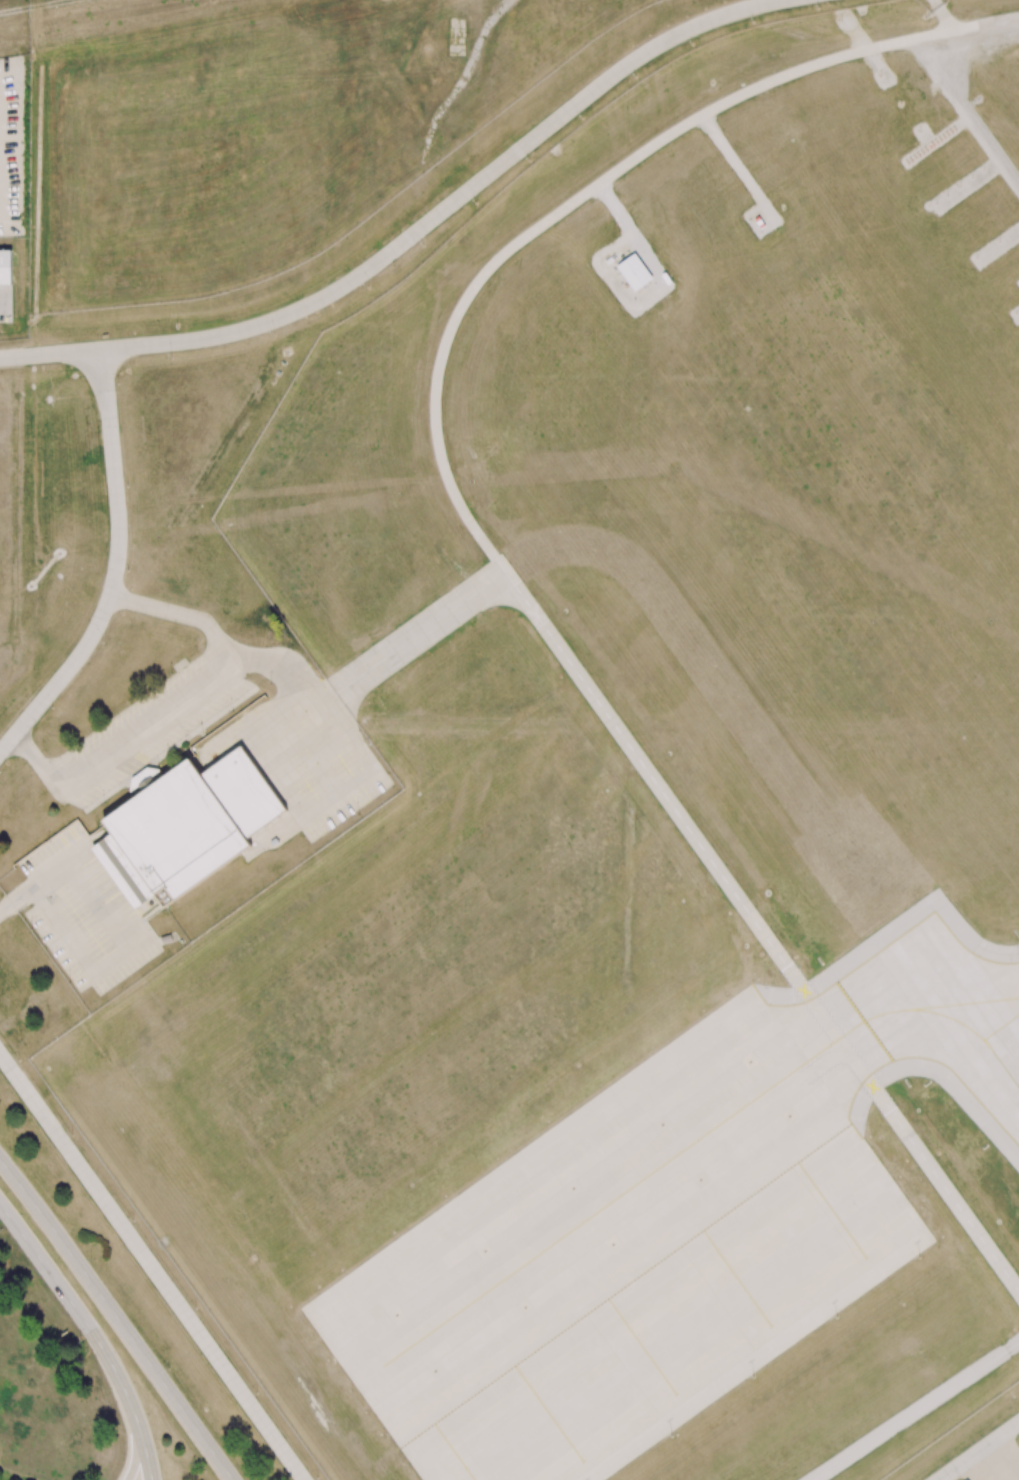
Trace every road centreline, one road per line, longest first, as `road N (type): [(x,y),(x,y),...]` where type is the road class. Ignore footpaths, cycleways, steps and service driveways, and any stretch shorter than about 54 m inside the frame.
road 1 (residential): [(304,1479),(0,1053)]
road 2 (residential): [(0,753),(86,647),(114,584),(119,515),(96,351)]
road 3 (secondary): [(233,1479),(0,1159)]
road 4 (secondary): [(0,1204),(115,1373),(151,1479)]

